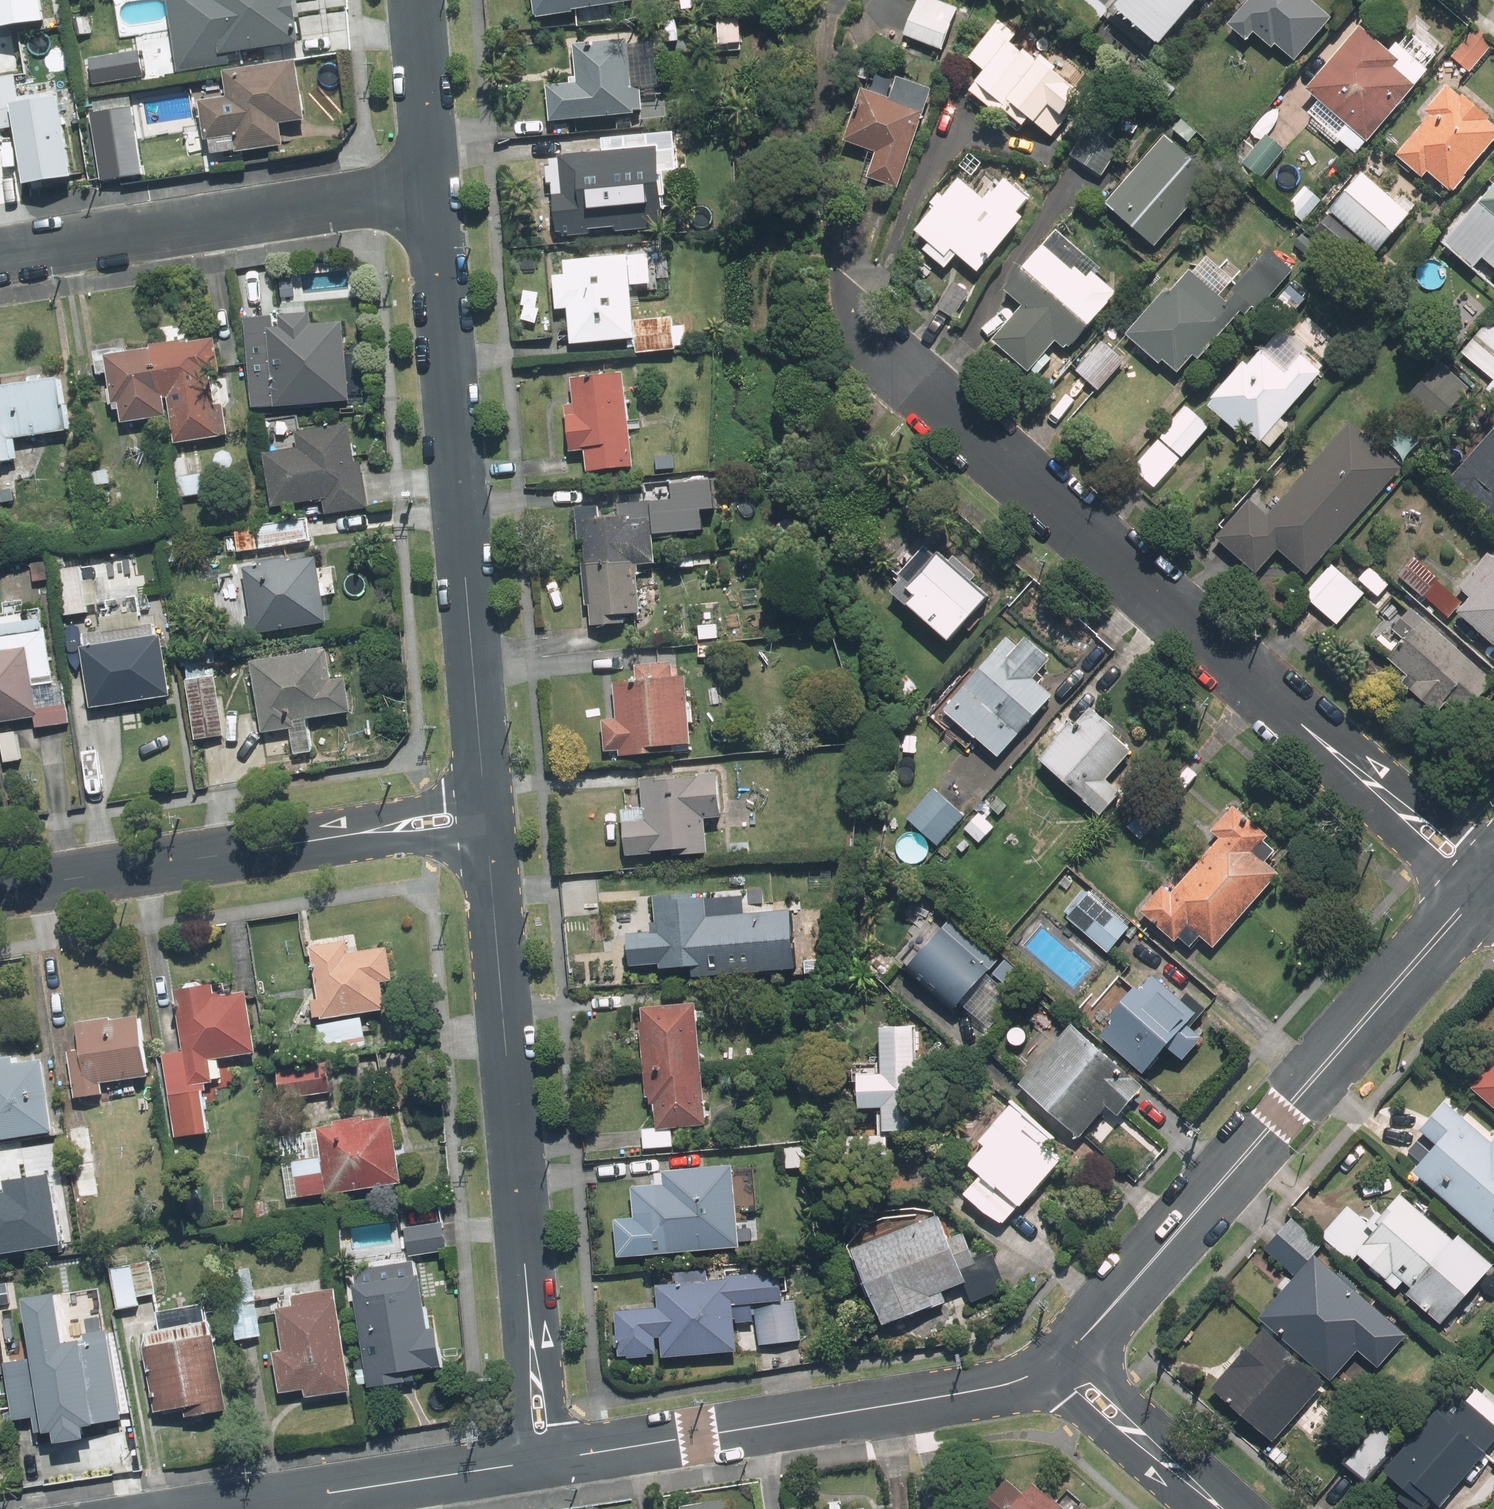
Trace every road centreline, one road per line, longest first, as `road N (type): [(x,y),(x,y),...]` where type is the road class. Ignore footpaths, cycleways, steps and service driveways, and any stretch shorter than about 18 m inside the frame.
road 1 (residential): [(1484,886),(888,363)]
road 2 (residential): [(543,1458),(478,815)]
road 3 (residential): [(1484,886),(1054,1367)]
road 4 (residential): [(478,815),(430,191)]
road 5 (residential): [(1054,1367),(993,1388),(543,1458)]
road 6 (residential): [(0,891),(478,815)]
road 7 (residential): [(430,191),(0,257)]
road 8 (residential): [(543,1458),(237,1508)]
road 9 (residential): [(1220,1508),(1054,1367)]
road 10 (residential): [(430,191),(411,0)]

